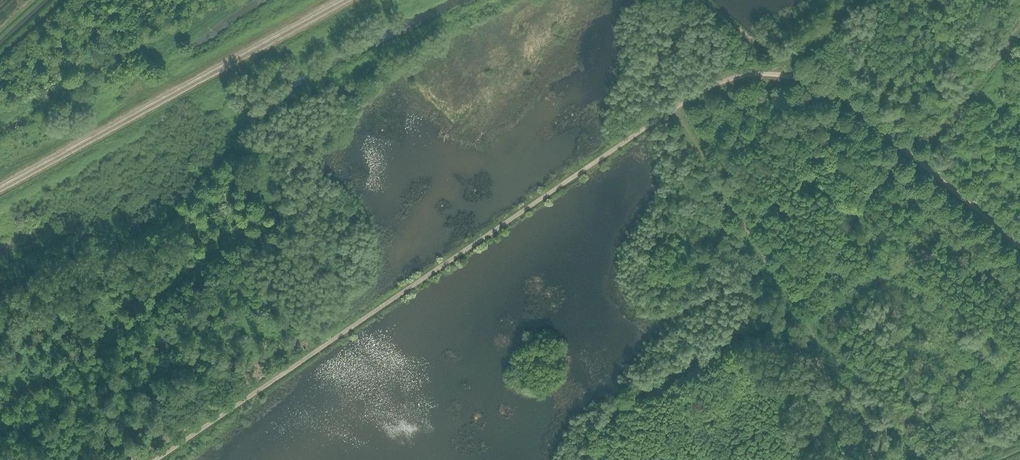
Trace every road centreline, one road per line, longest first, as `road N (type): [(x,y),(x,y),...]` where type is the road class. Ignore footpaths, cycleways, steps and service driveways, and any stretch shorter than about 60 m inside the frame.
road 1 (track): [(1019,29),(918,160)]

